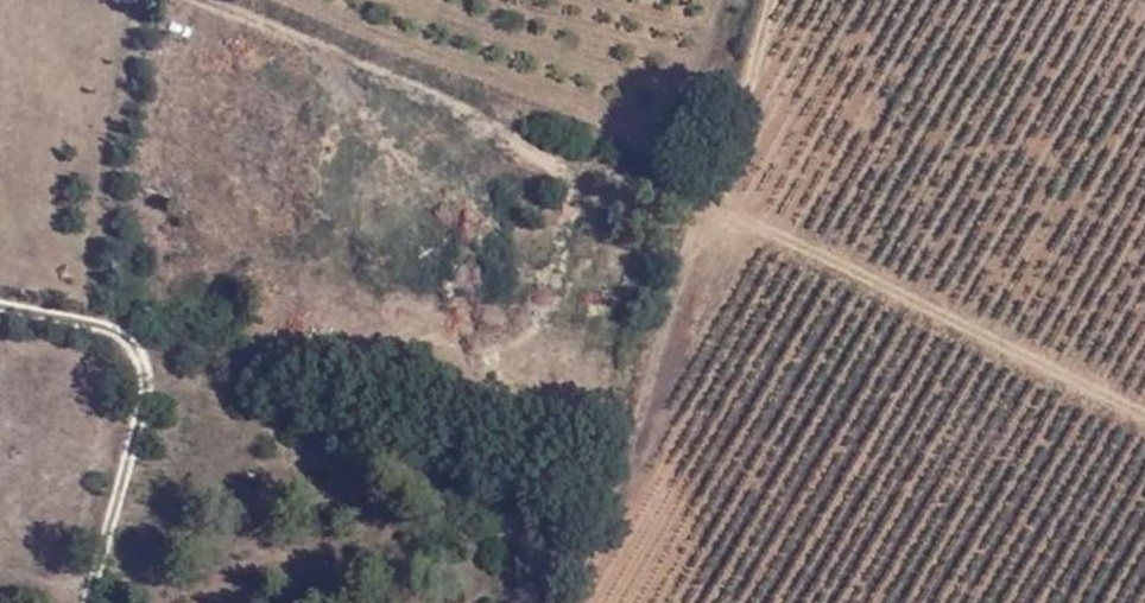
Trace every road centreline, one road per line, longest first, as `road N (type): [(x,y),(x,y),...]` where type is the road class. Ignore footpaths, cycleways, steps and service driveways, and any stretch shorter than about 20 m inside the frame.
road 1 (track): [(226,0),(377,66),(570,171),(585,196),(577,241),(551,329),(525,354),(471,363),(360,309),(328,268),(317,238),(320,201),(355,96),(342,69)]
road 2 (track): [(717,199),(846,256),(1144,419)]

